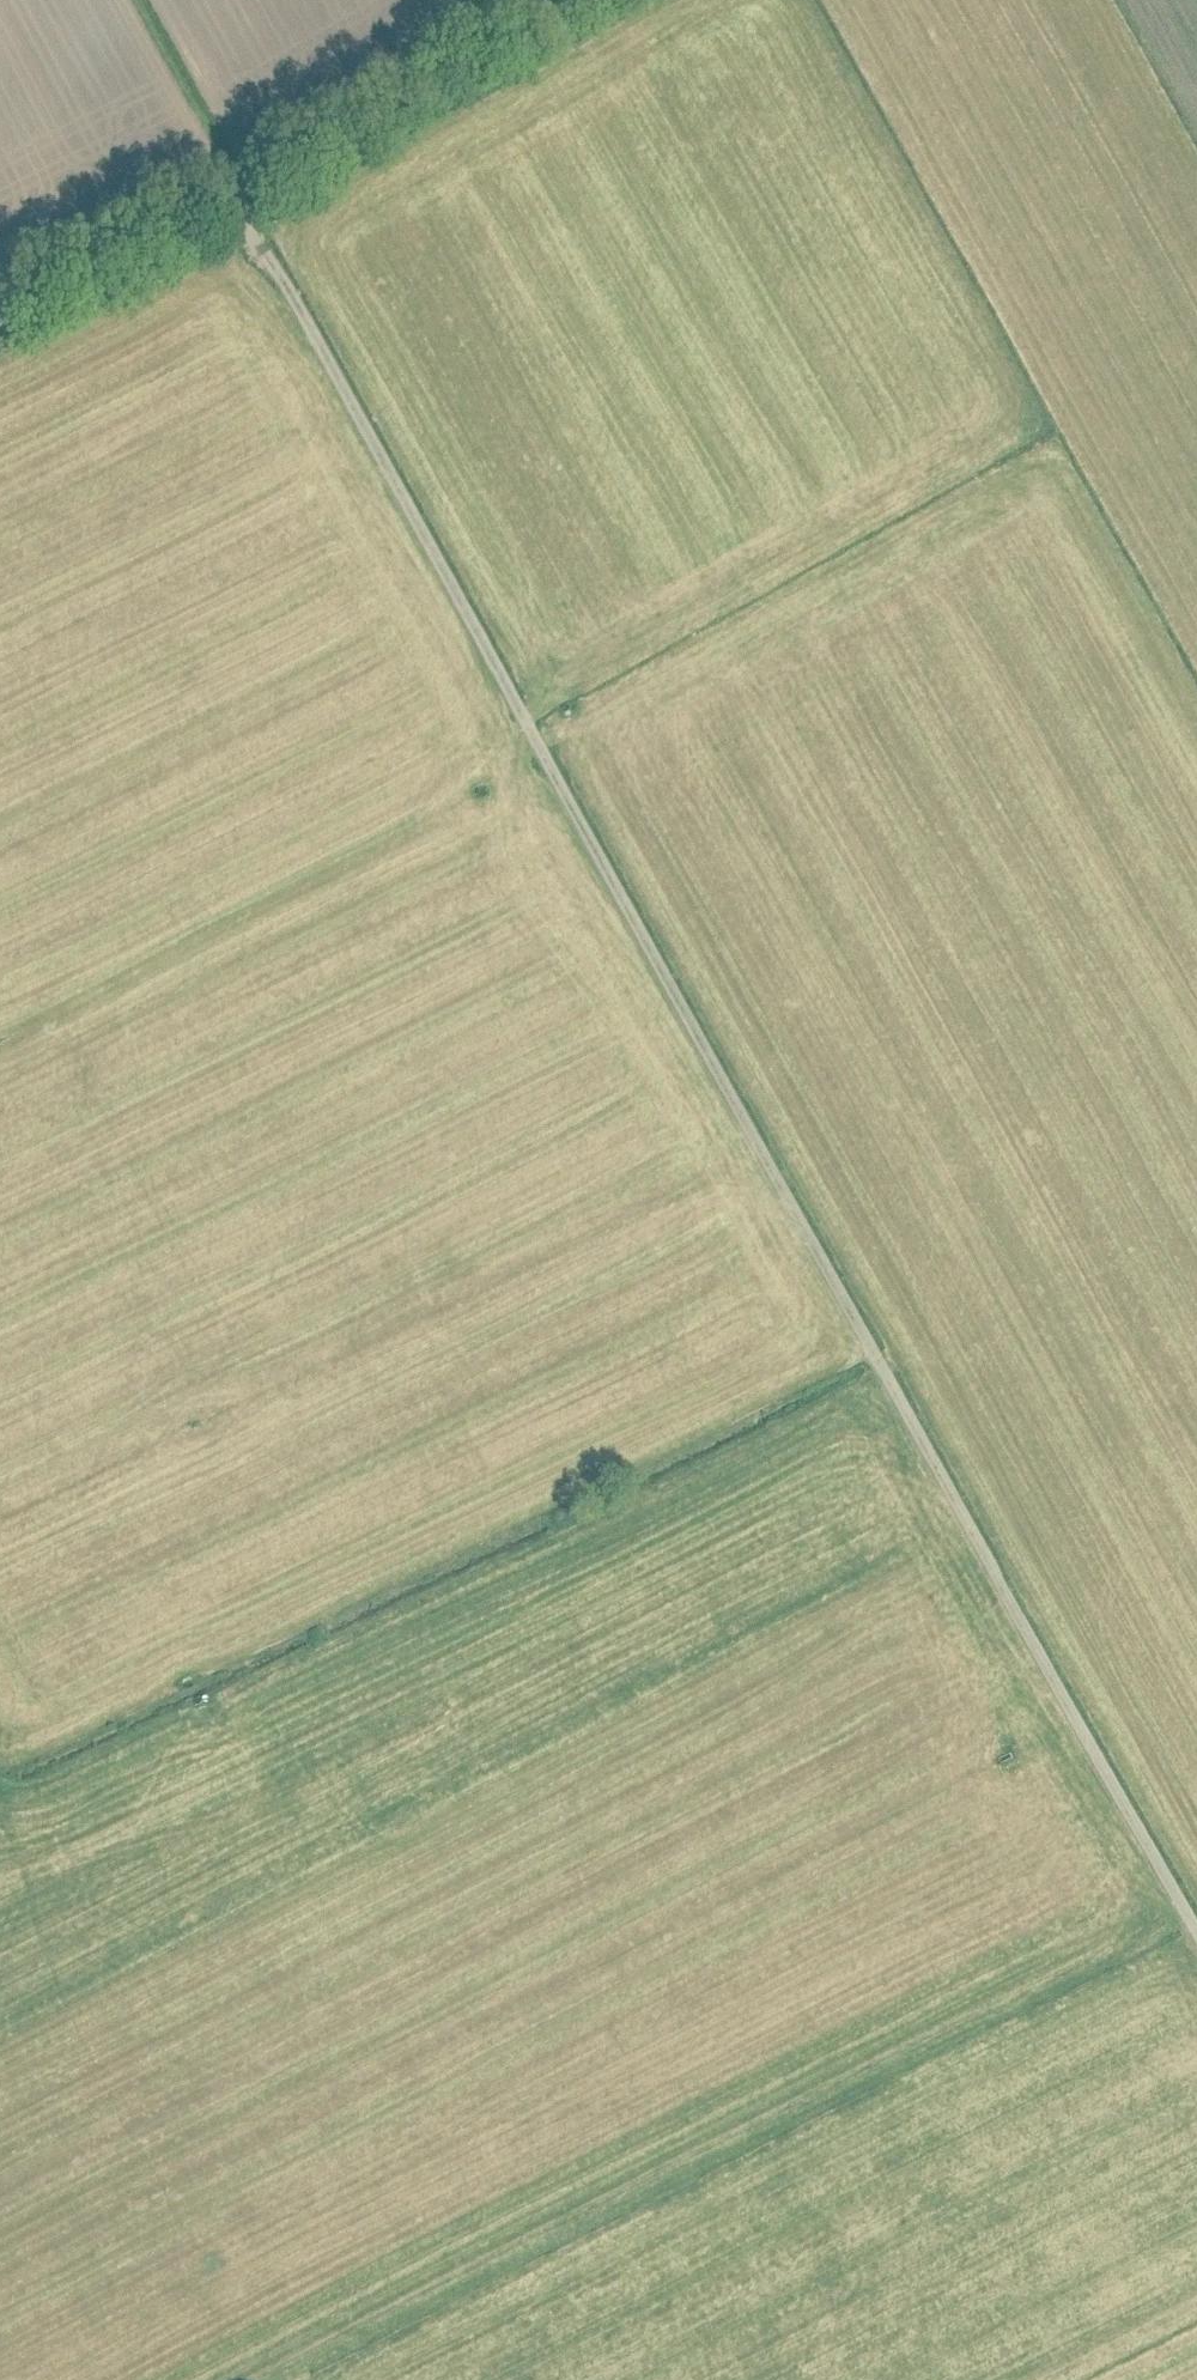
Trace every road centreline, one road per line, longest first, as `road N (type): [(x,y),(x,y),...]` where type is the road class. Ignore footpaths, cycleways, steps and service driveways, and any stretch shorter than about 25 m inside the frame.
road 1 (unclassified): [(0,318),(231,202),(594,0)]

